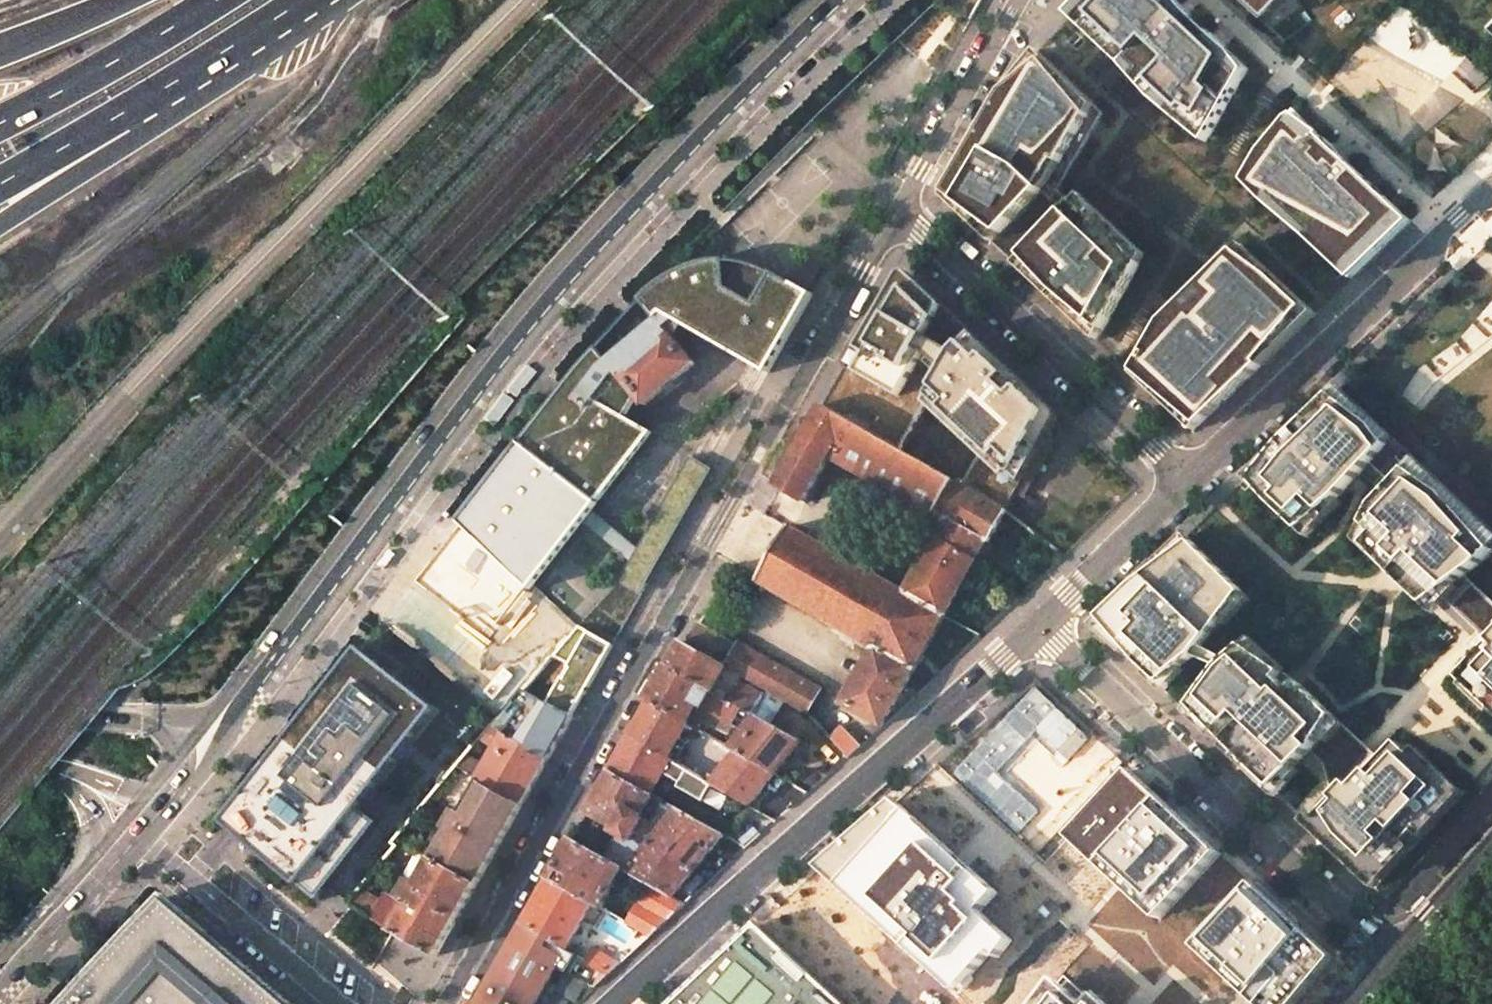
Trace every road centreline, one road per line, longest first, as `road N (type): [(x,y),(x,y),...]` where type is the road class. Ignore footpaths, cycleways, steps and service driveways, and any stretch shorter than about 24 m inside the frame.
road 1 (tertiary): [(216,731),(573,268),(840,0)]
road 2 (residential): [(447,1003),(899,210)]
road 3 (unclassified): [(0,538),(128,394),(521,0)]
road 4 (residential): [(1037,626),(618,1003)]
road 5 (residential): [(1037,626),(1393,958)]
road 6 (residential): [(1491,194),(1444,230),(1426,256),(1187,481)]
road 7 (residential): [(899,210),(1187,481)]
road 8 (trunk): [(0,226),(317,0)]
road 9 (trunk): [(0,184),(304,0)]
road 10 (residential): [(119,847),(164,867),(338,1003)]
road 11 (trunk): [(217,0),(0,123)]
road 12 (residential): [(899,210),(1017,0)]
road 13 (trunk): [(216,731),(0,702)]
road 14 (residential): [(1187,481),(1037,626)]
road 15 (tertiary): [(2,980),(119,847)]
road 16 (primary): [(1393,958),(1491,853)]
road 17 (trunk): [(124,0),(0,50)]

